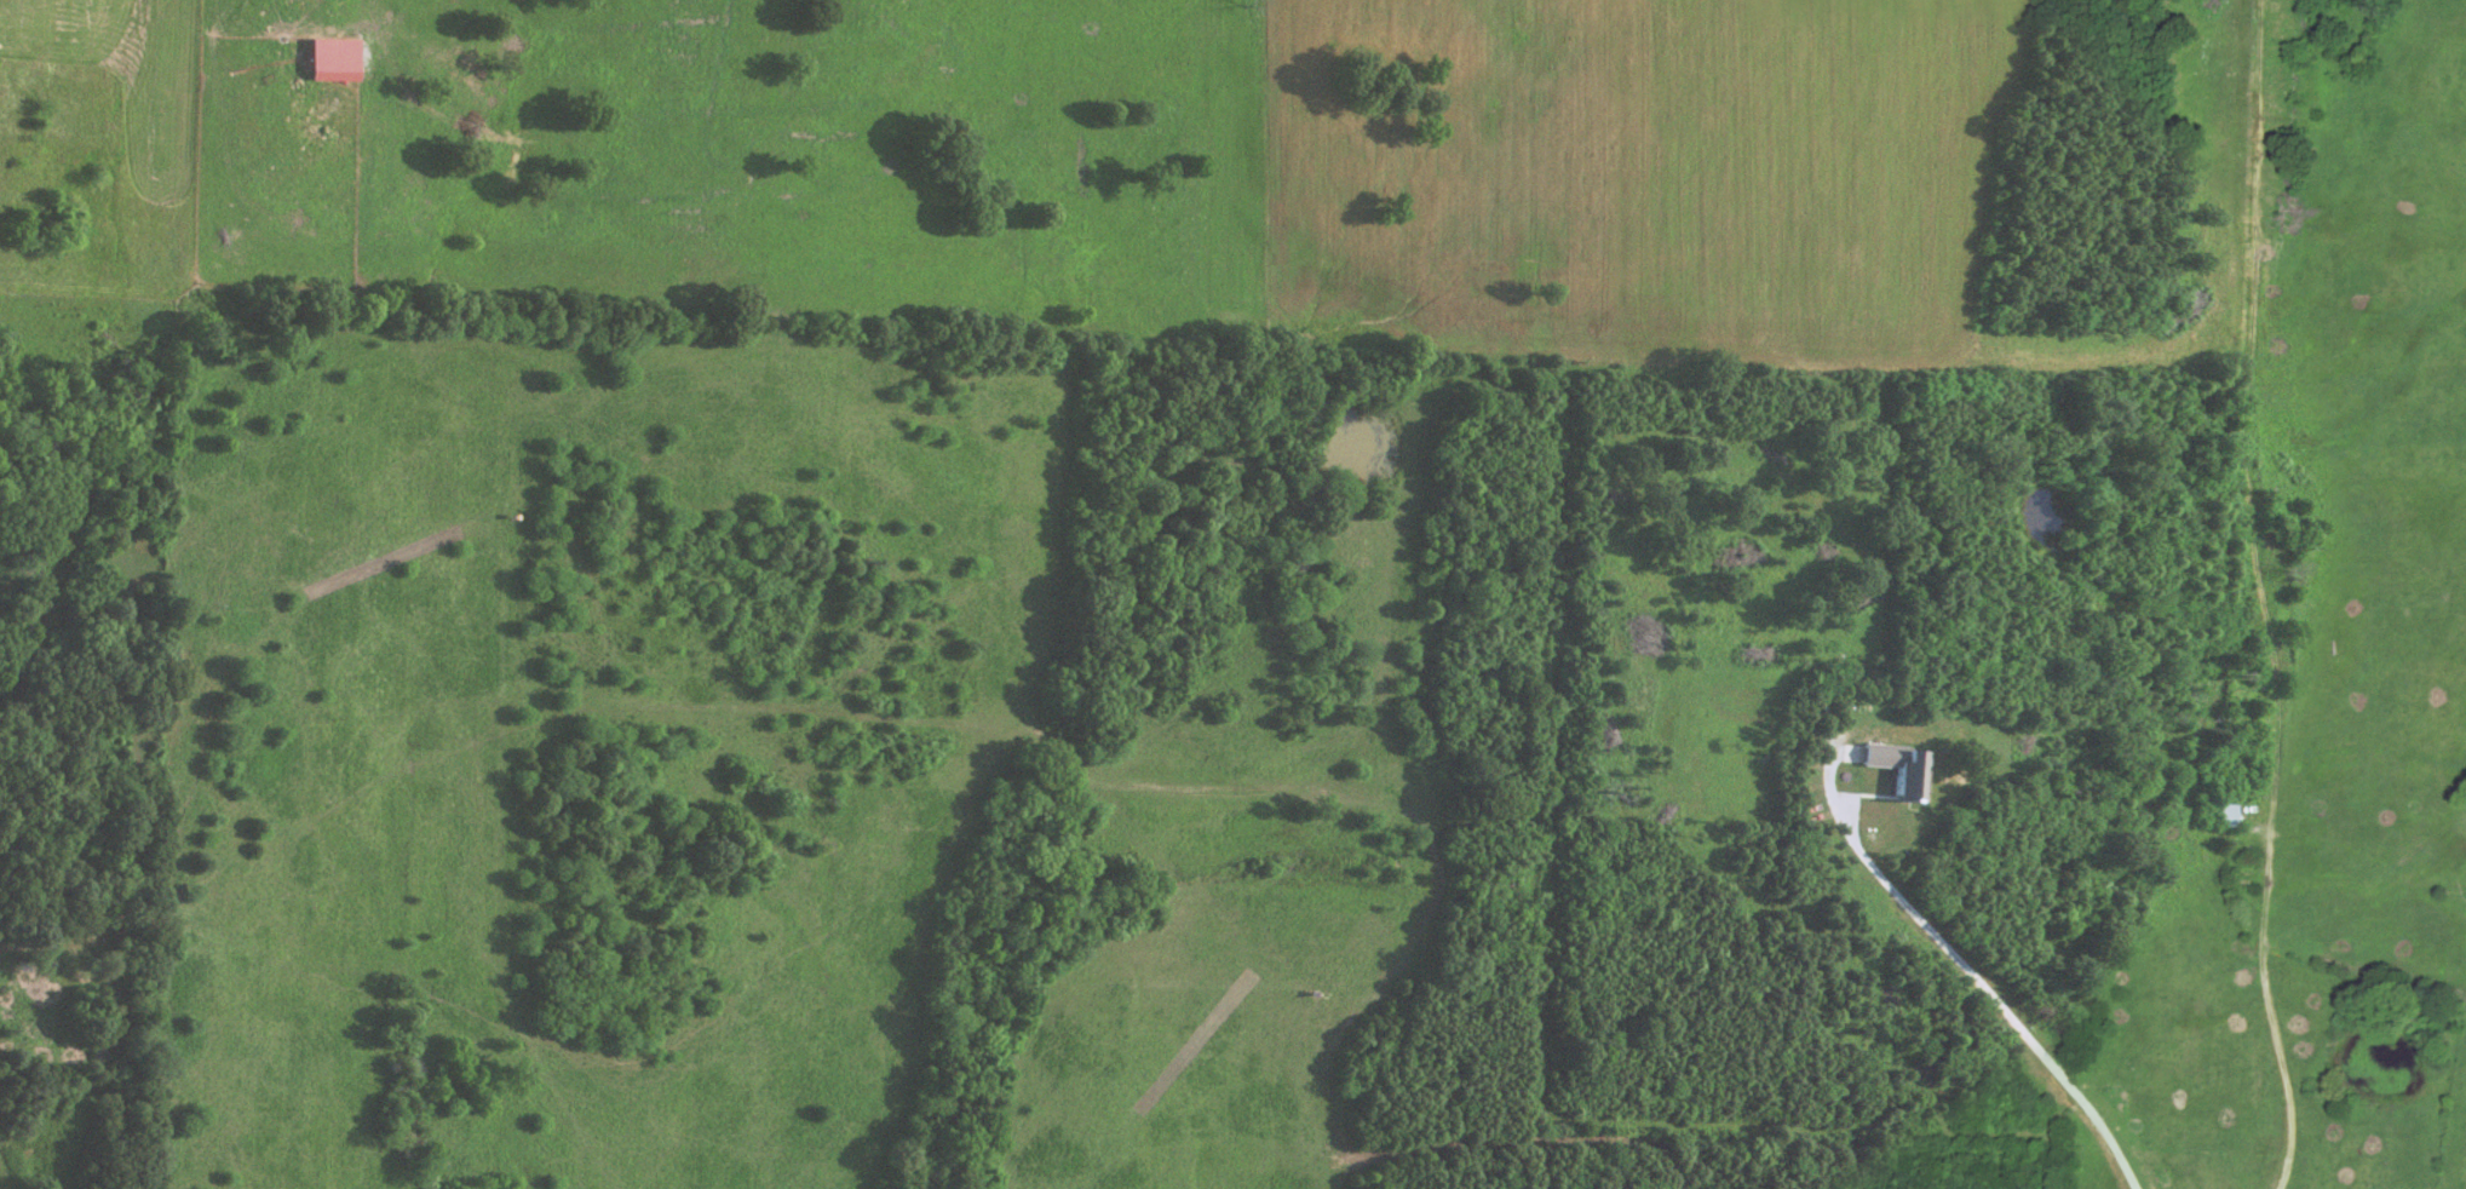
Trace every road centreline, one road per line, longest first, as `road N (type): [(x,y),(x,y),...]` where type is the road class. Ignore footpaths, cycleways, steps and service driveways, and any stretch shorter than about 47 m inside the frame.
road 1 (residential): [(2276,1188),(2293,1130),(2267,995),(2277,777)]

